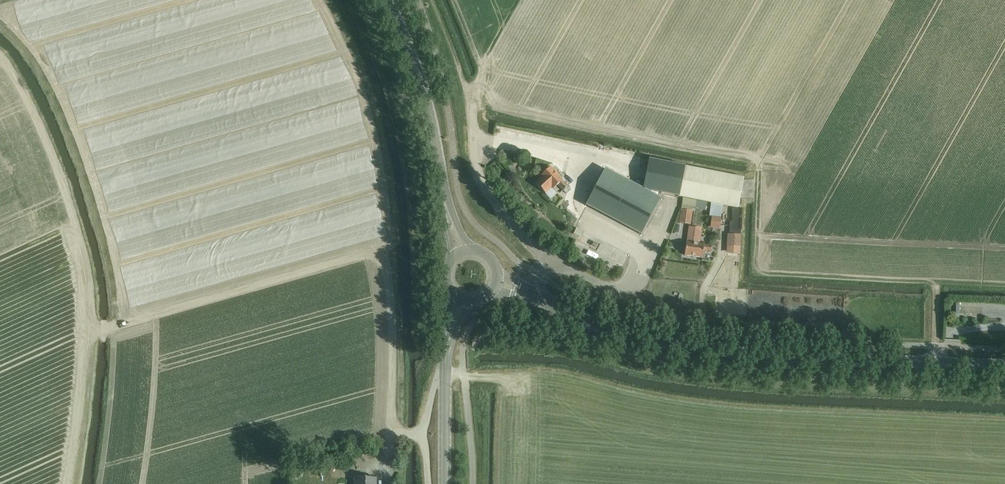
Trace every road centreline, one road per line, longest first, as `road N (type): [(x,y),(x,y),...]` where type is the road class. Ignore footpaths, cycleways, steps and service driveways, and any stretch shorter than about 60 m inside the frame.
road 1 (tertiary): [(530,294),(599,323),(693,348),(1004,366)]
road 2 (secondary): [(445,207),(429,110),(385,0)]
road 3 (track): [(432,0),(471,104),(474,141)]
road 4 (secondary): [(444,483),(445,359)]

